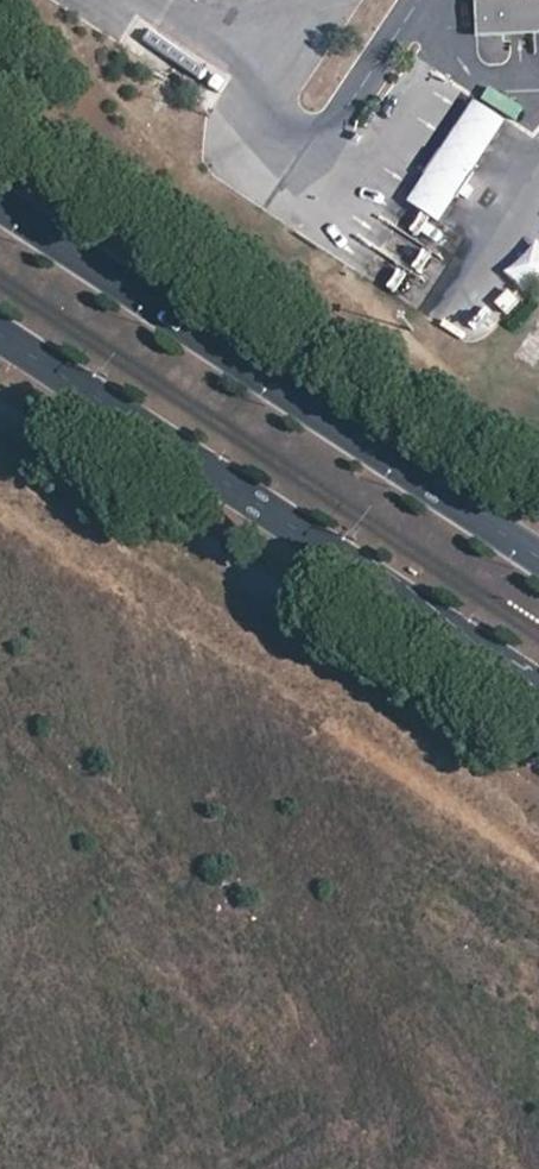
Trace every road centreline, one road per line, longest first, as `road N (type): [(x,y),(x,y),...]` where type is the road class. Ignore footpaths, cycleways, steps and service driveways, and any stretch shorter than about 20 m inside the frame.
road 1 (primary): [(538,559),(0,200)]
road 2 (primary): [(0,331),(538,688)]

